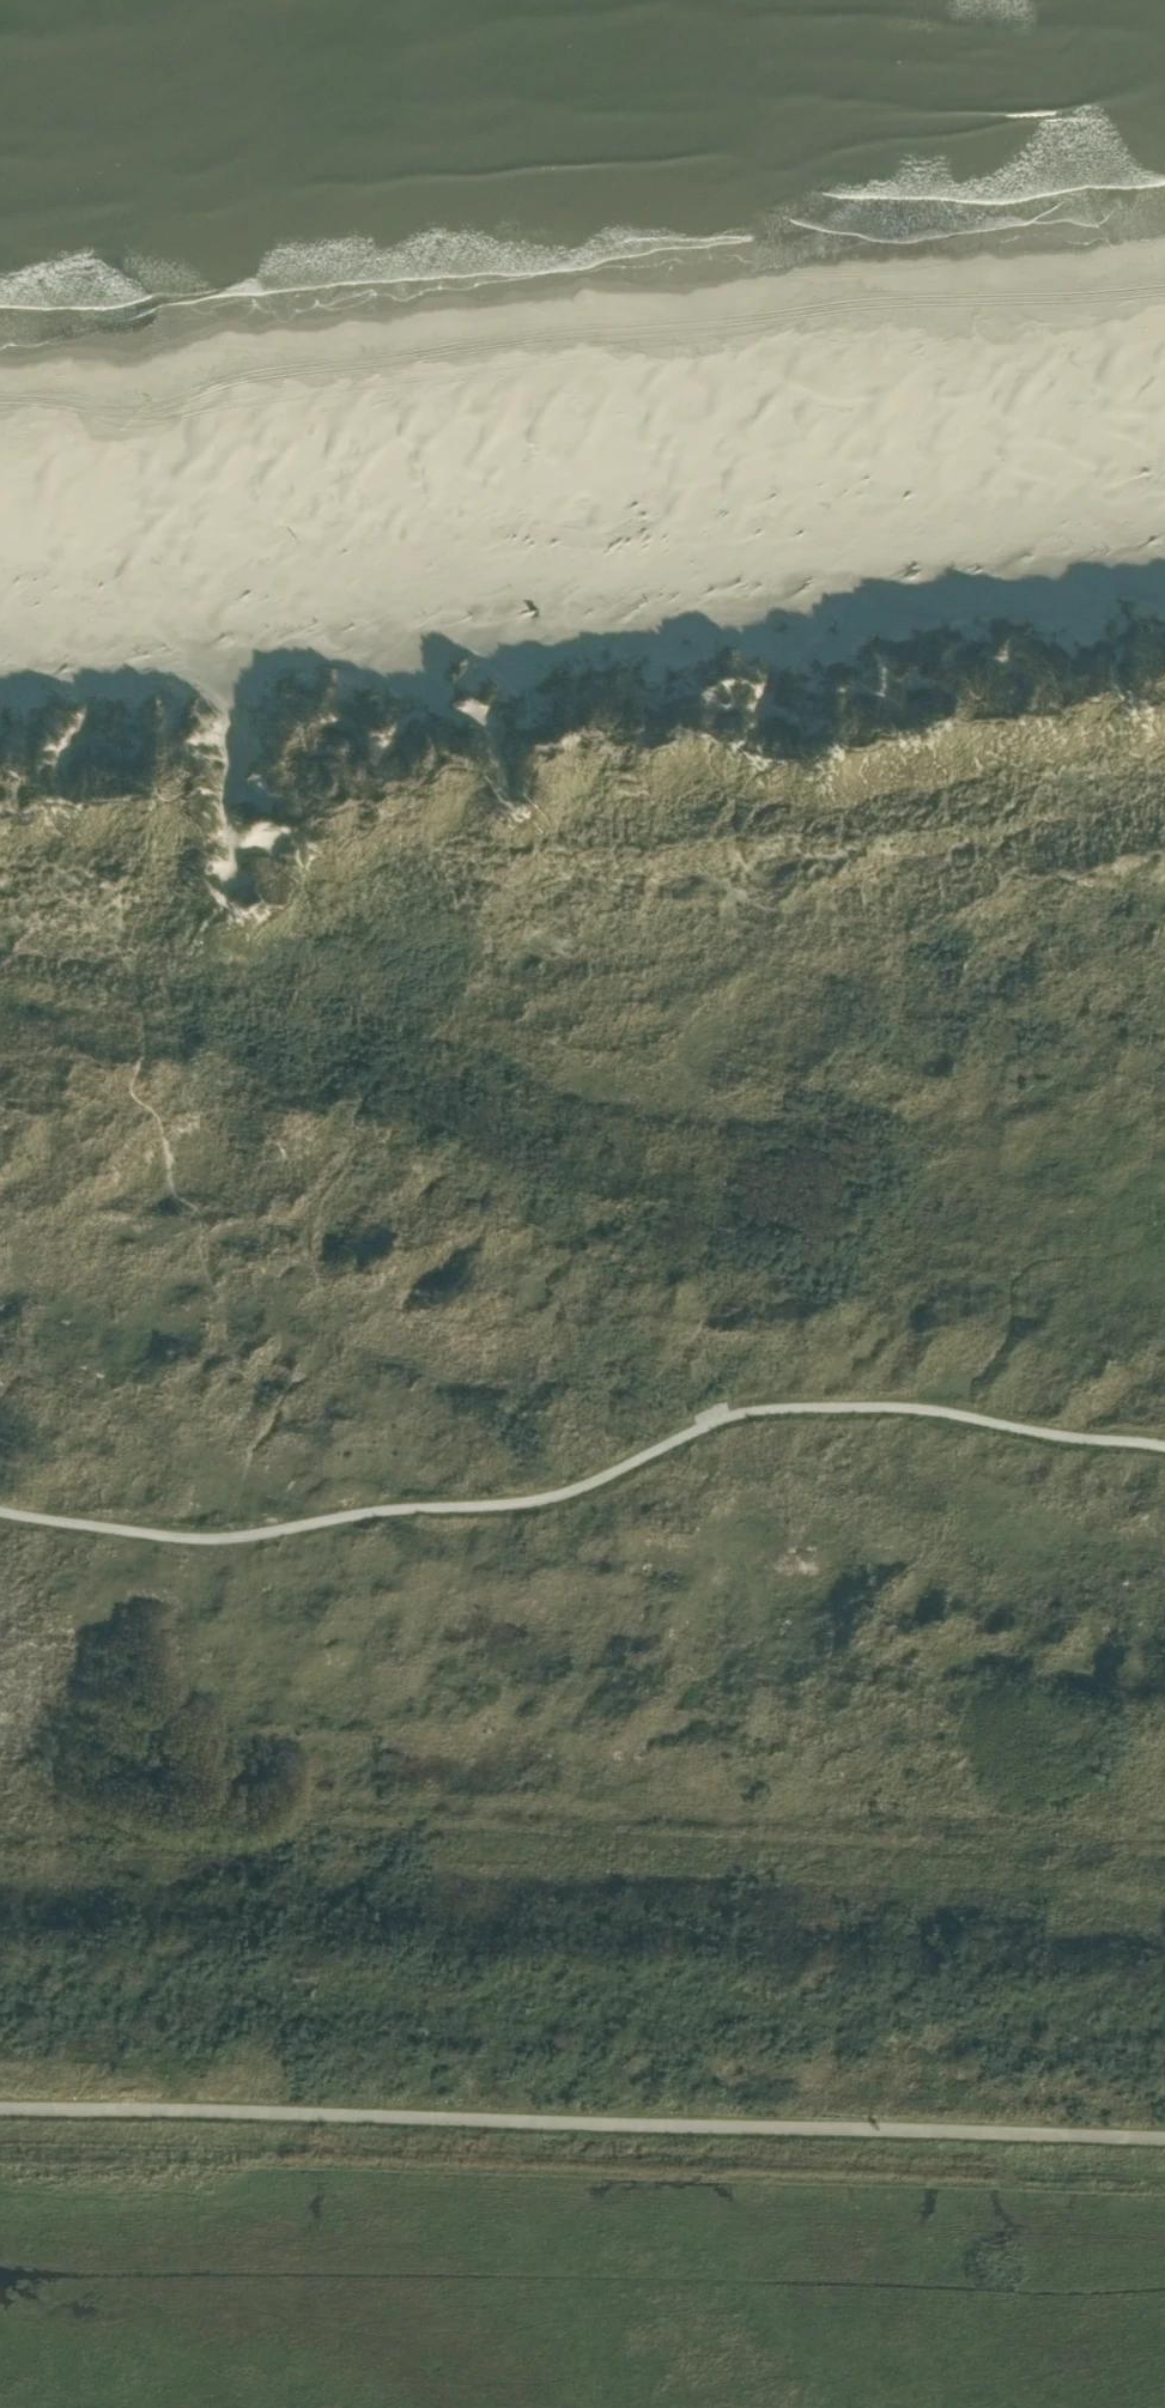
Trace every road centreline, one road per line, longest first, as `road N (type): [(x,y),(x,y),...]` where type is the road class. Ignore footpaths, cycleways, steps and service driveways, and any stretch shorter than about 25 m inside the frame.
road 1 (track): [(0,2147),(599,2155),(1164,2181)]

